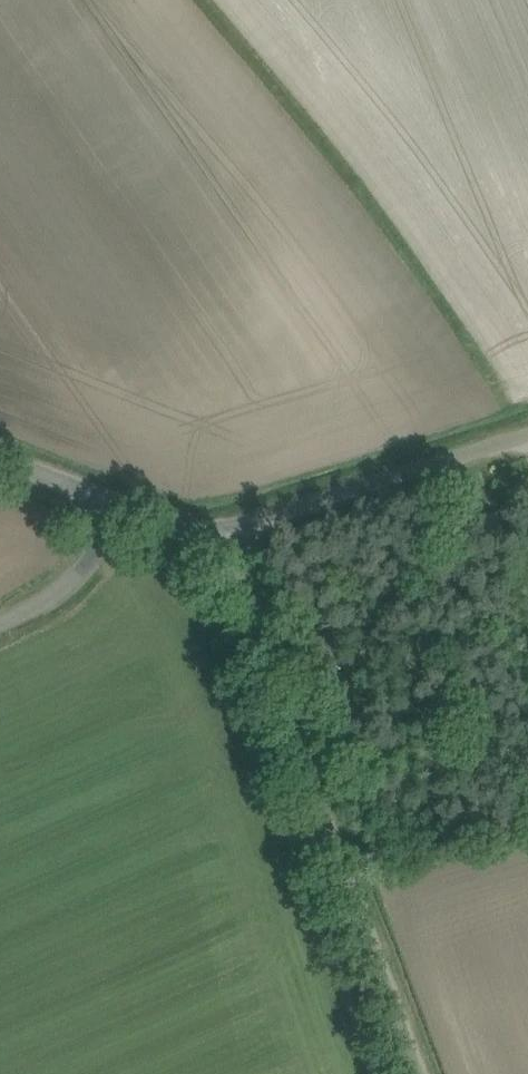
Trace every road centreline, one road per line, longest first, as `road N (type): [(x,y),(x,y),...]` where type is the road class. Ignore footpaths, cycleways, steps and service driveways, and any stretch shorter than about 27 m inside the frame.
road 1 (unclassified): [(415,1073),(251,620),(199,538)]
road 2 (unclassified): [(199,538),(527,437)]
road 3 (unclassified): [(0,626),(44,606),(102,540),(118,506)]
road 4 (unclassified): [(118,506),(0,458)]

